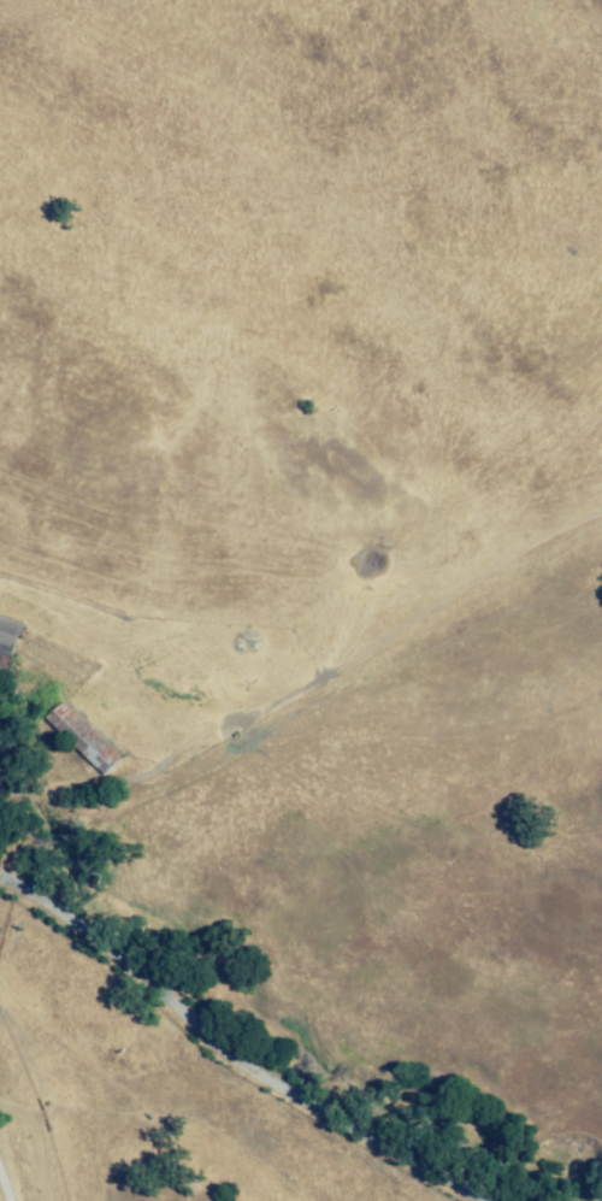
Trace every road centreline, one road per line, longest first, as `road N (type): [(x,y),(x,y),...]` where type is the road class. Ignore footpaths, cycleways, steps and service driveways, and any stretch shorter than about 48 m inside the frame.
road 1 (residential): [(472,1200),(226,1060),(53,916),(0,886)]

